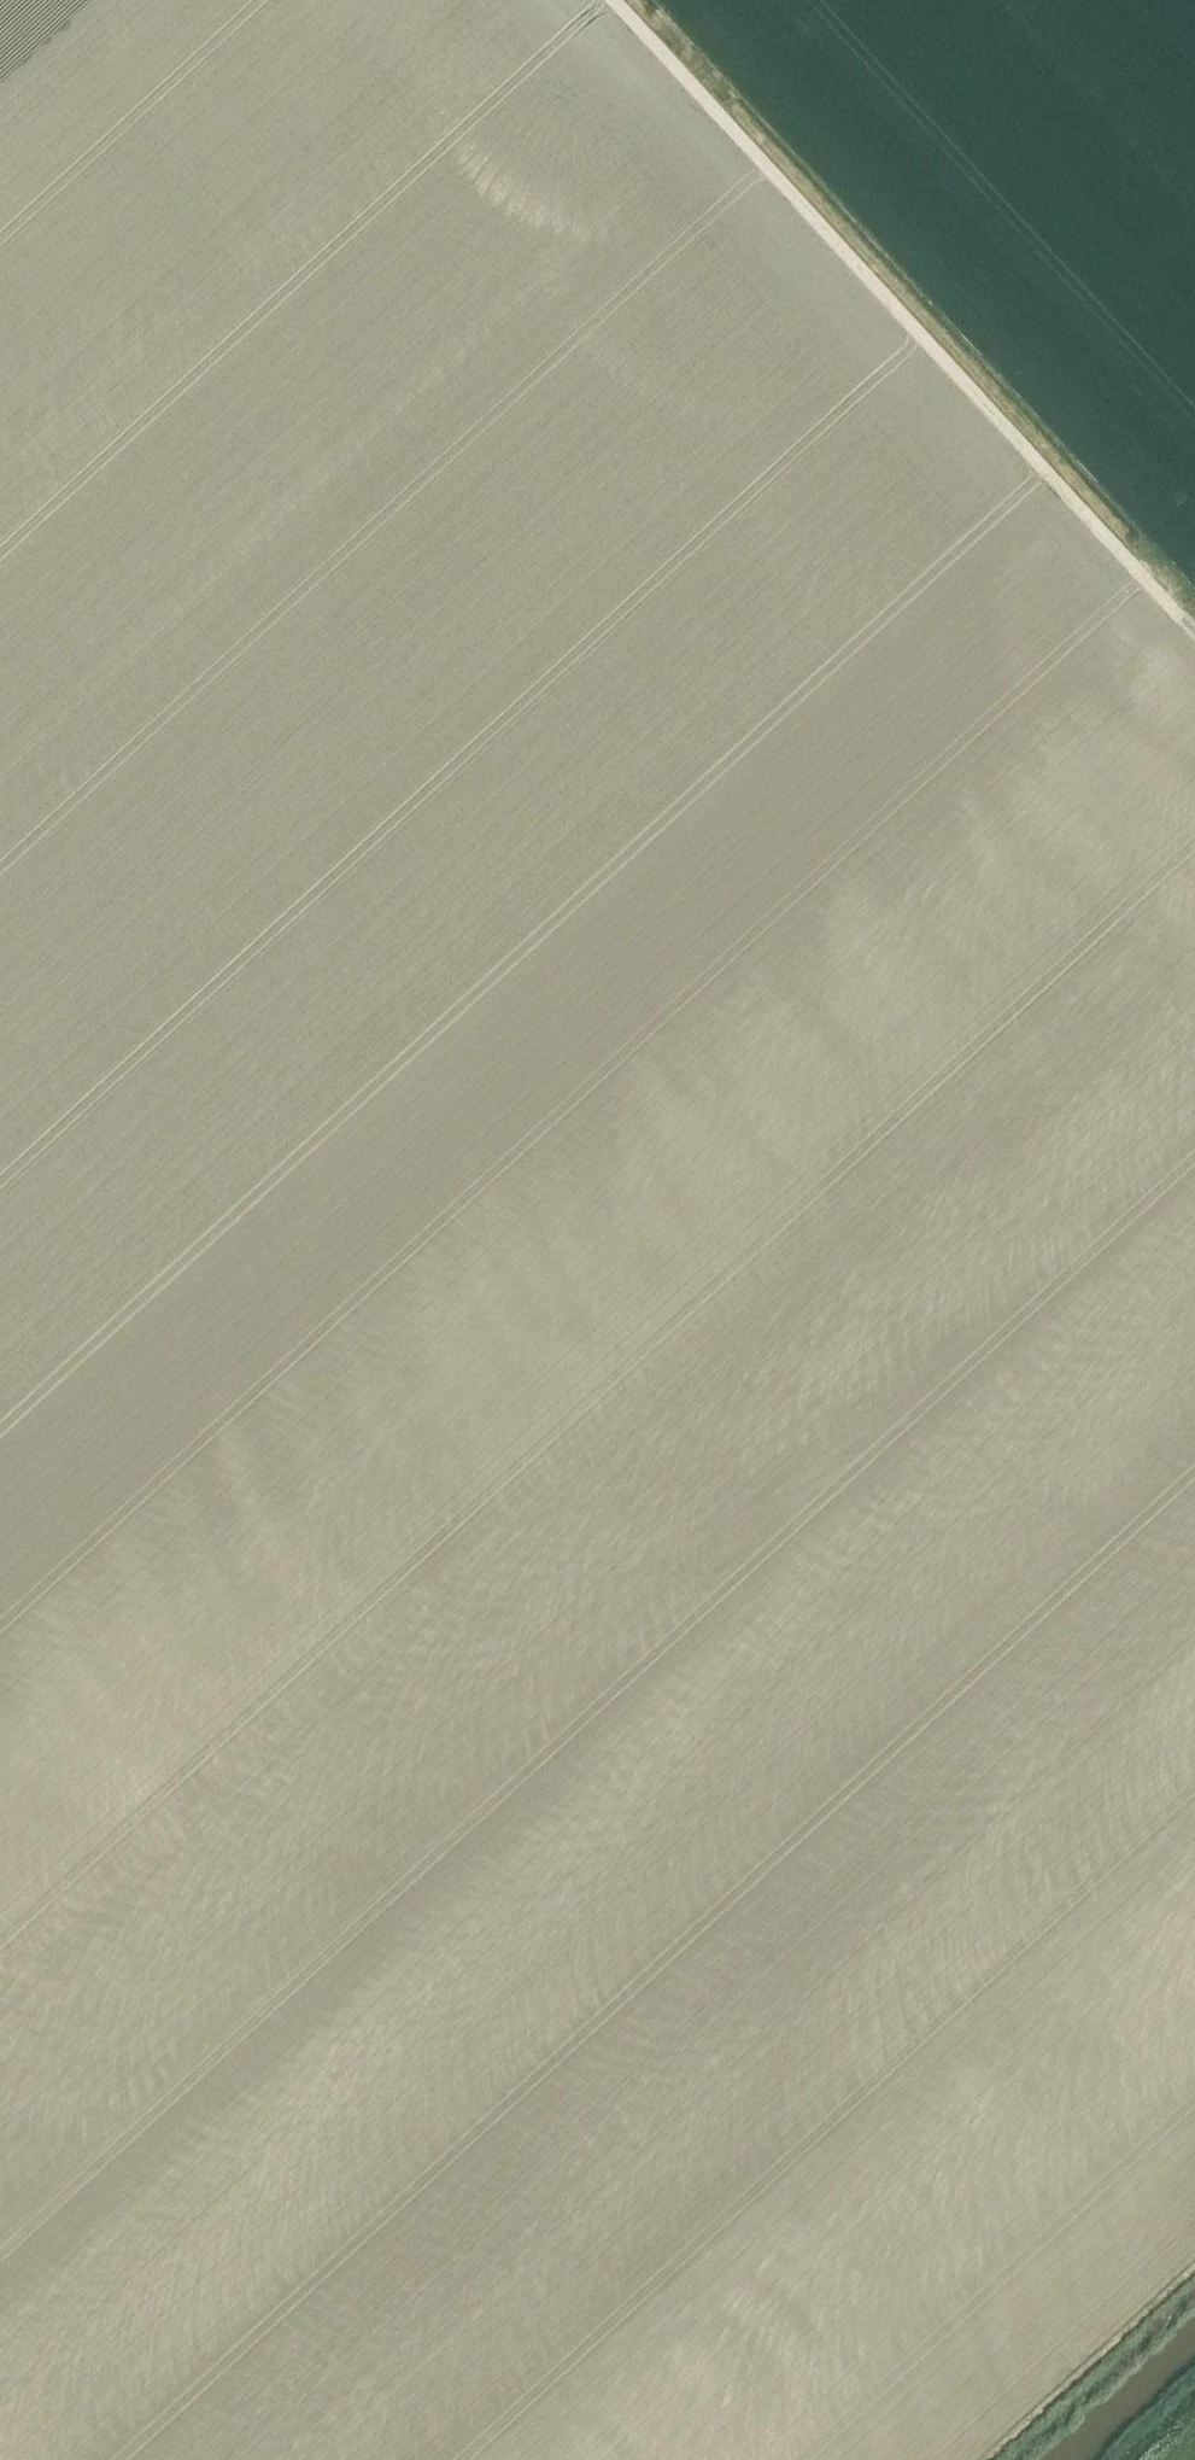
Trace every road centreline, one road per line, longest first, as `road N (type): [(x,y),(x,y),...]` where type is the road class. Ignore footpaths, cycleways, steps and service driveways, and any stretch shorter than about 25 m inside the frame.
road 1 (track): [(617,0),(1179,614)]

